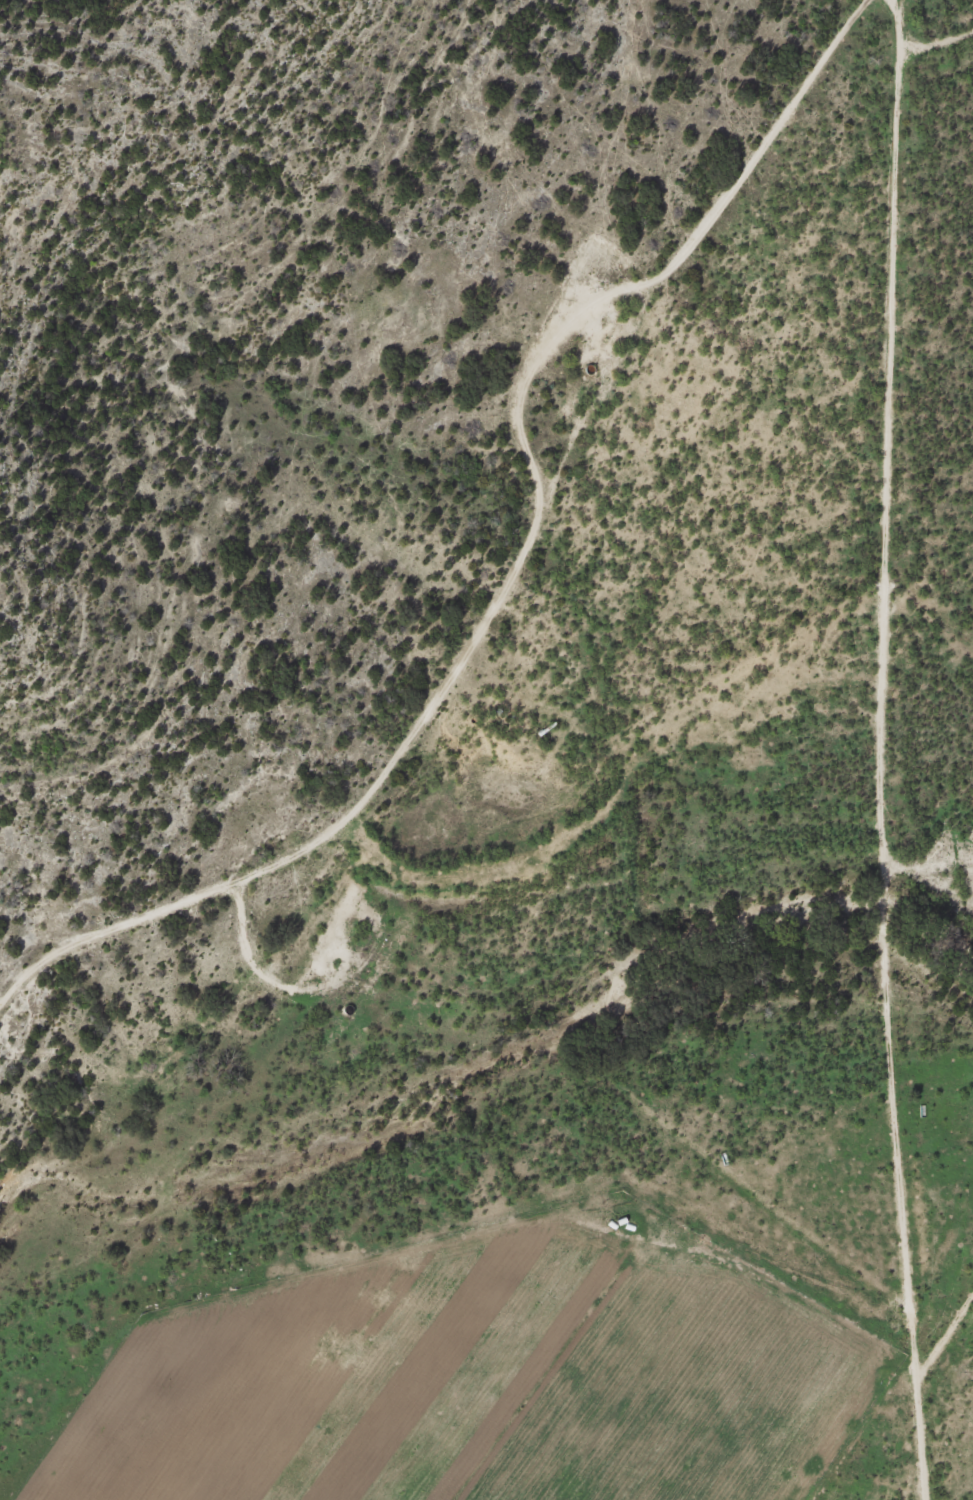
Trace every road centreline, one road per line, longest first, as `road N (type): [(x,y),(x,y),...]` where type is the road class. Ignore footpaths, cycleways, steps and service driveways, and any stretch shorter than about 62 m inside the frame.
road 1 (track): [(0,1000),(49,941),(321,827),(410,757),(735,162),(886,0)]

